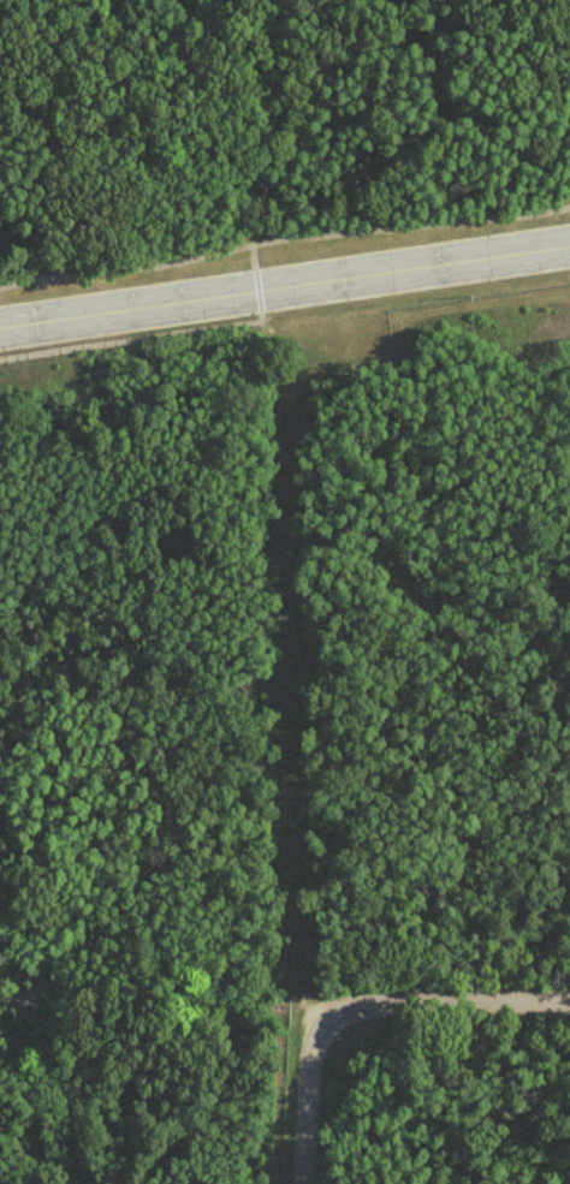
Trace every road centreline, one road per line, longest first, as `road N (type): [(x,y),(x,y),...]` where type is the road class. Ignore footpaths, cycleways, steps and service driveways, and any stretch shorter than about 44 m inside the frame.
road 1 (secondary): [(0,328),(569,243)]
road 2 (residential): [(326,1004),(569,1003)]
road 3 (residential): [(0,434),(227,383)]
road 4 (residential): [(326,1004),(307,1051),(302,1183)]

